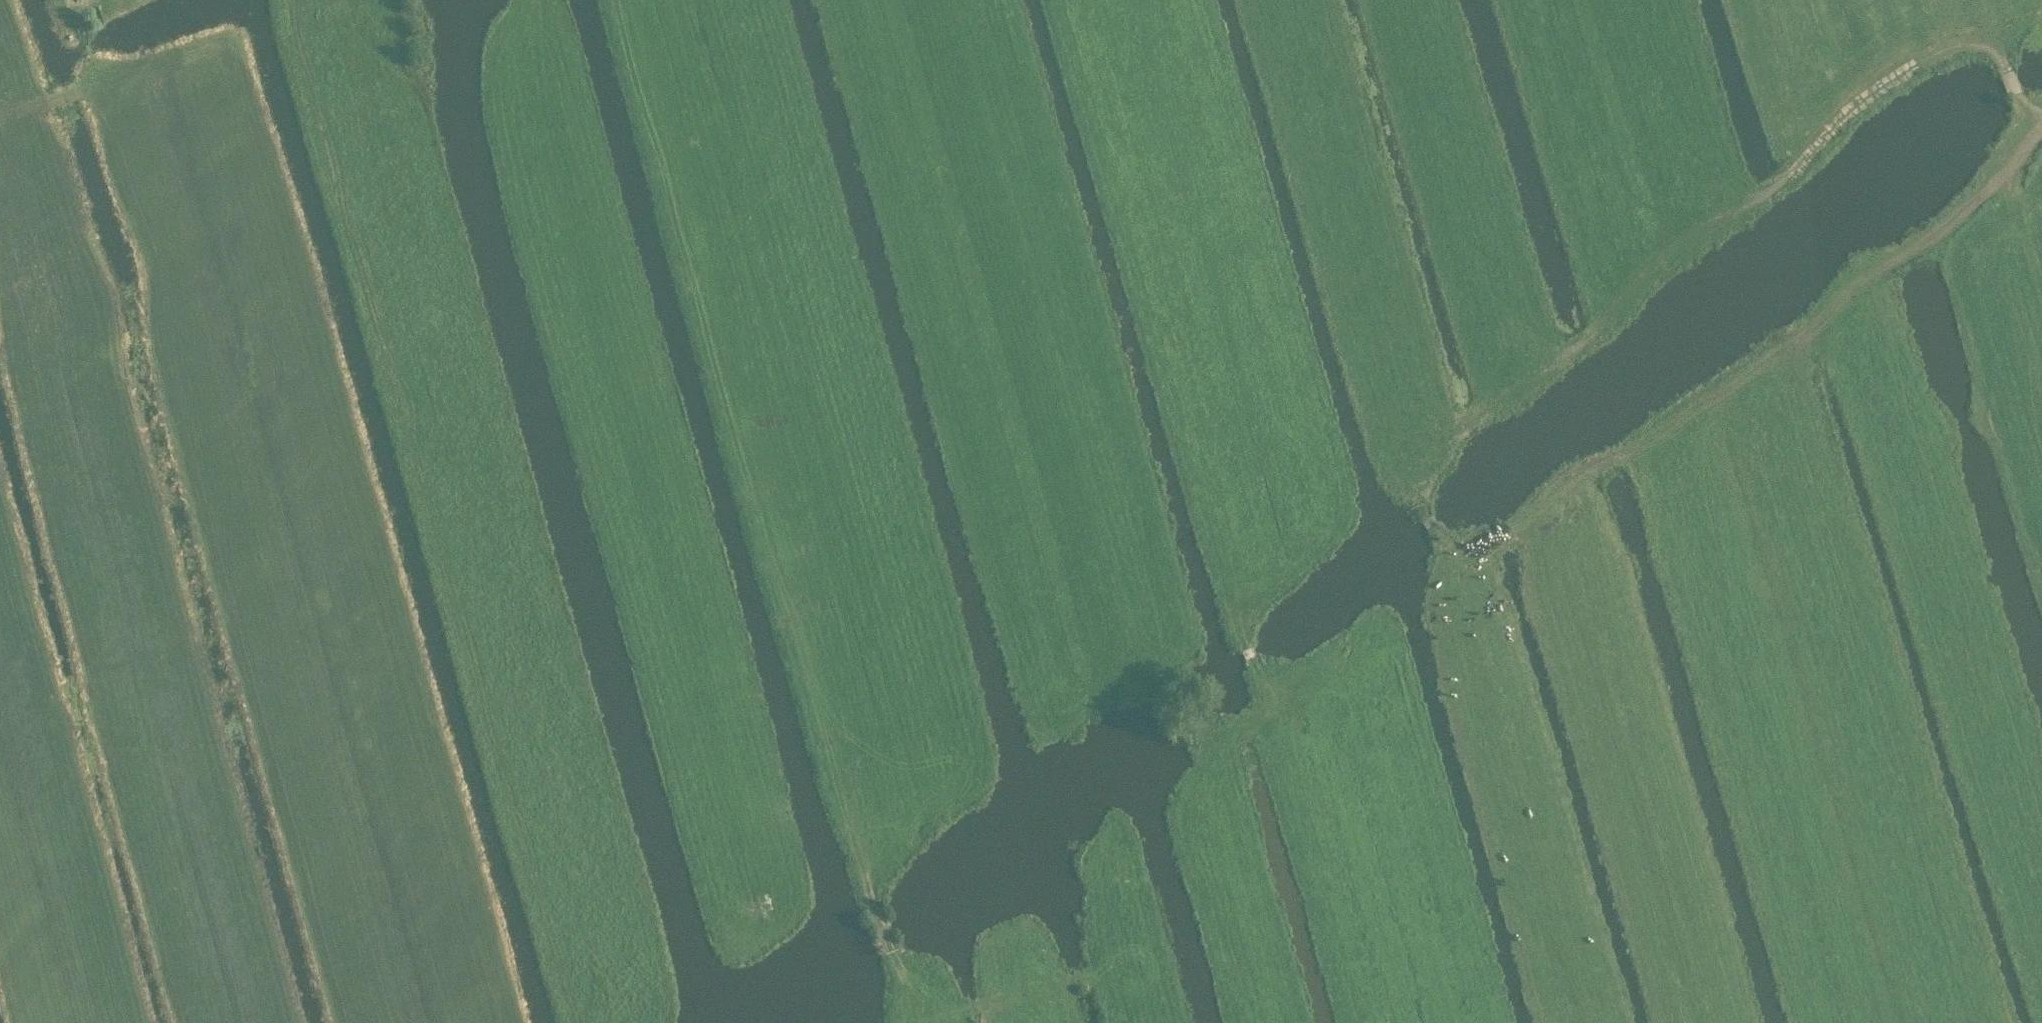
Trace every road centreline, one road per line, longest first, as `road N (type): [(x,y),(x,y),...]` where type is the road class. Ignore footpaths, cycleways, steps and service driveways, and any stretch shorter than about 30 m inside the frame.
road 1 (track): [(1439,542),(1480,559),(1568,490),(1767,370),(1936,245),(2041,129)]
road 2 (track): [(0,113),(197,58),(239,101),(340,409)]
road 3 (track): [(1439,542),(1419,505),(1264,0)]
road 4 (track): [(2039,130),(1961,0)]
road 5 (track): [(2041,289),(2015,199),(2017,164)]

